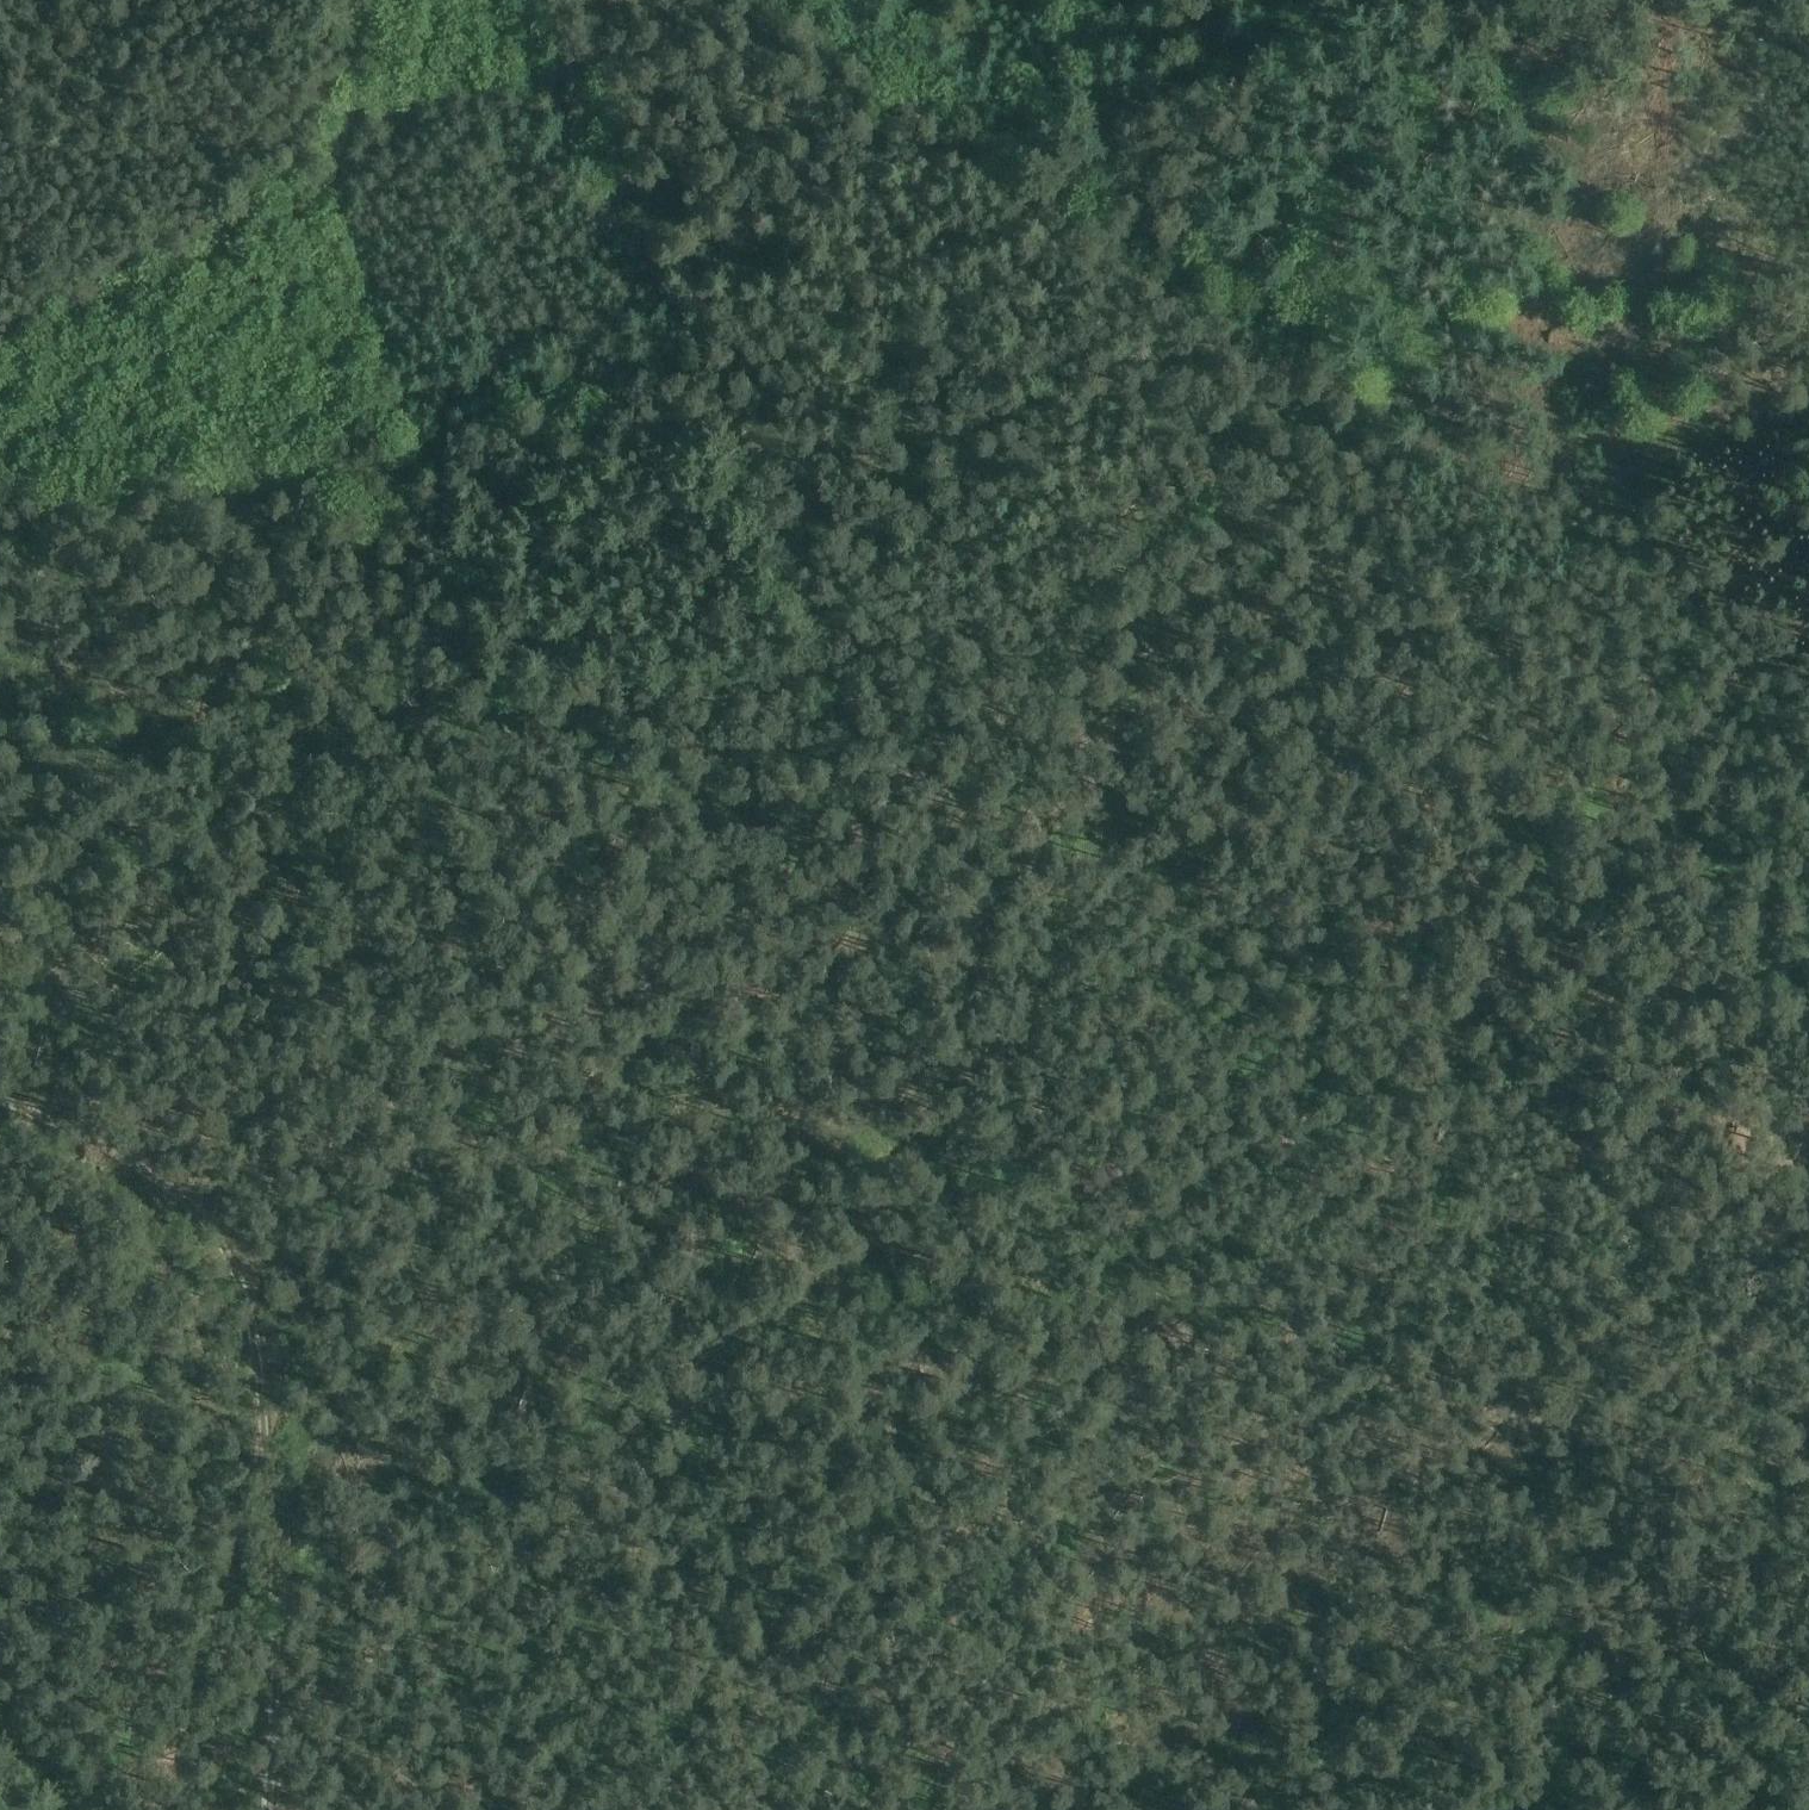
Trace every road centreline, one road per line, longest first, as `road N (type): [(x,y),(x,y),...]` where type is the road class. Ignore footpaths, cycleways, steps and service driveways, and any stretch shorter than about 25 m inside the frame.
road 1 (track): [(0,1098),(112,1149),(172,1190),(224,1244),(247,1299),(278,1567),(267,1809)]
road 2 (track): [(367,0),(354,91),(318,178),(248,237),(65,328),(0,415)]

